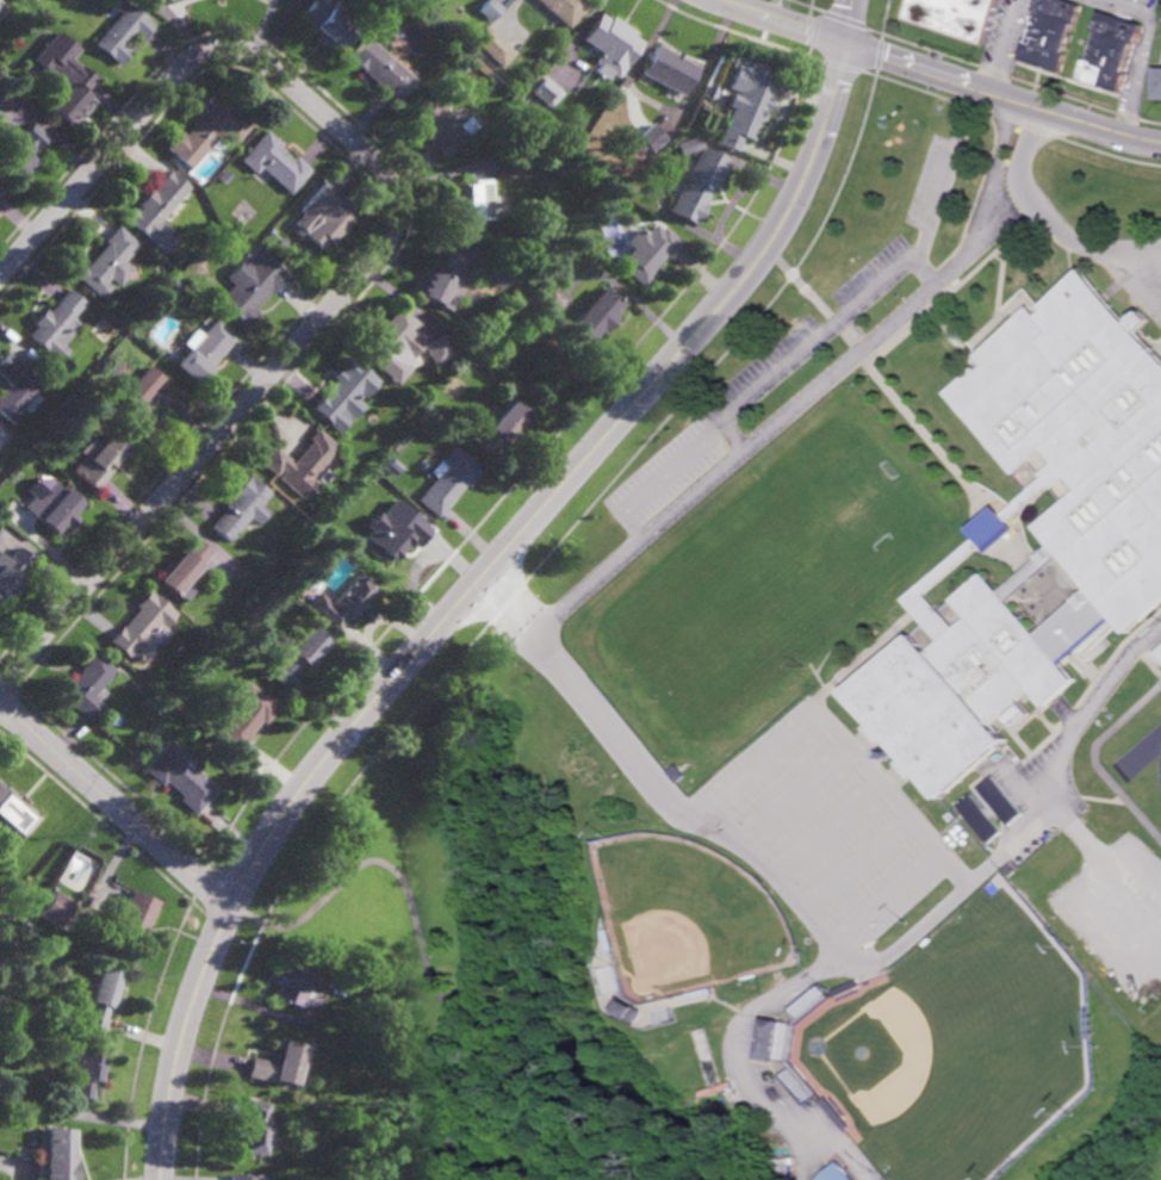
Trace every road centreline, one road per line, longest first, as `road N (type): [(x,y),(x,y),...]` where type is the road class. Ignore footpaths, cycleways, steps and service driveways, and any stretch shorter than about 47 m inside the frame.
road 1 (residential): [(858,0),(819,147),(764,254),(288,807),(207,965),(168,1111),(163,1179)]
road 2 (residential): [(0,687),(391,241),(402,213),(399,187),(389,168),(271,62),(219,51),(181,73),(0,279)]
road 3 (tertiary): [(719,0),(1023,106),(1160,142)]
road 4 (residential): [(0,699),(231,907)]

